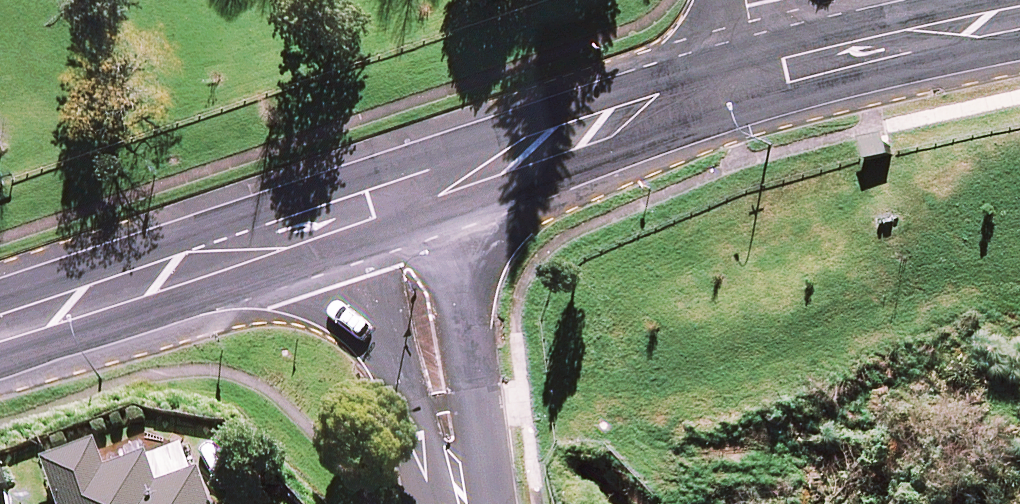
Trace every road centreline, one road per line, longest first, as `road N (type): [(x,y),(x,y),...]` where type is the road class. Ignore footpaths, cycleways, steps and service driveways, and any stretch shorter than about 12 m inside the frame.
road 1 (secondary): [(388,212),(232,270),(0,328)]
road 2 (secondary): [(755,63),(388,212)]
road 3 (residential): [(388,212),(426,351),(453,503)]
road 4 (secondary): [(1019,6),(755,63)]

